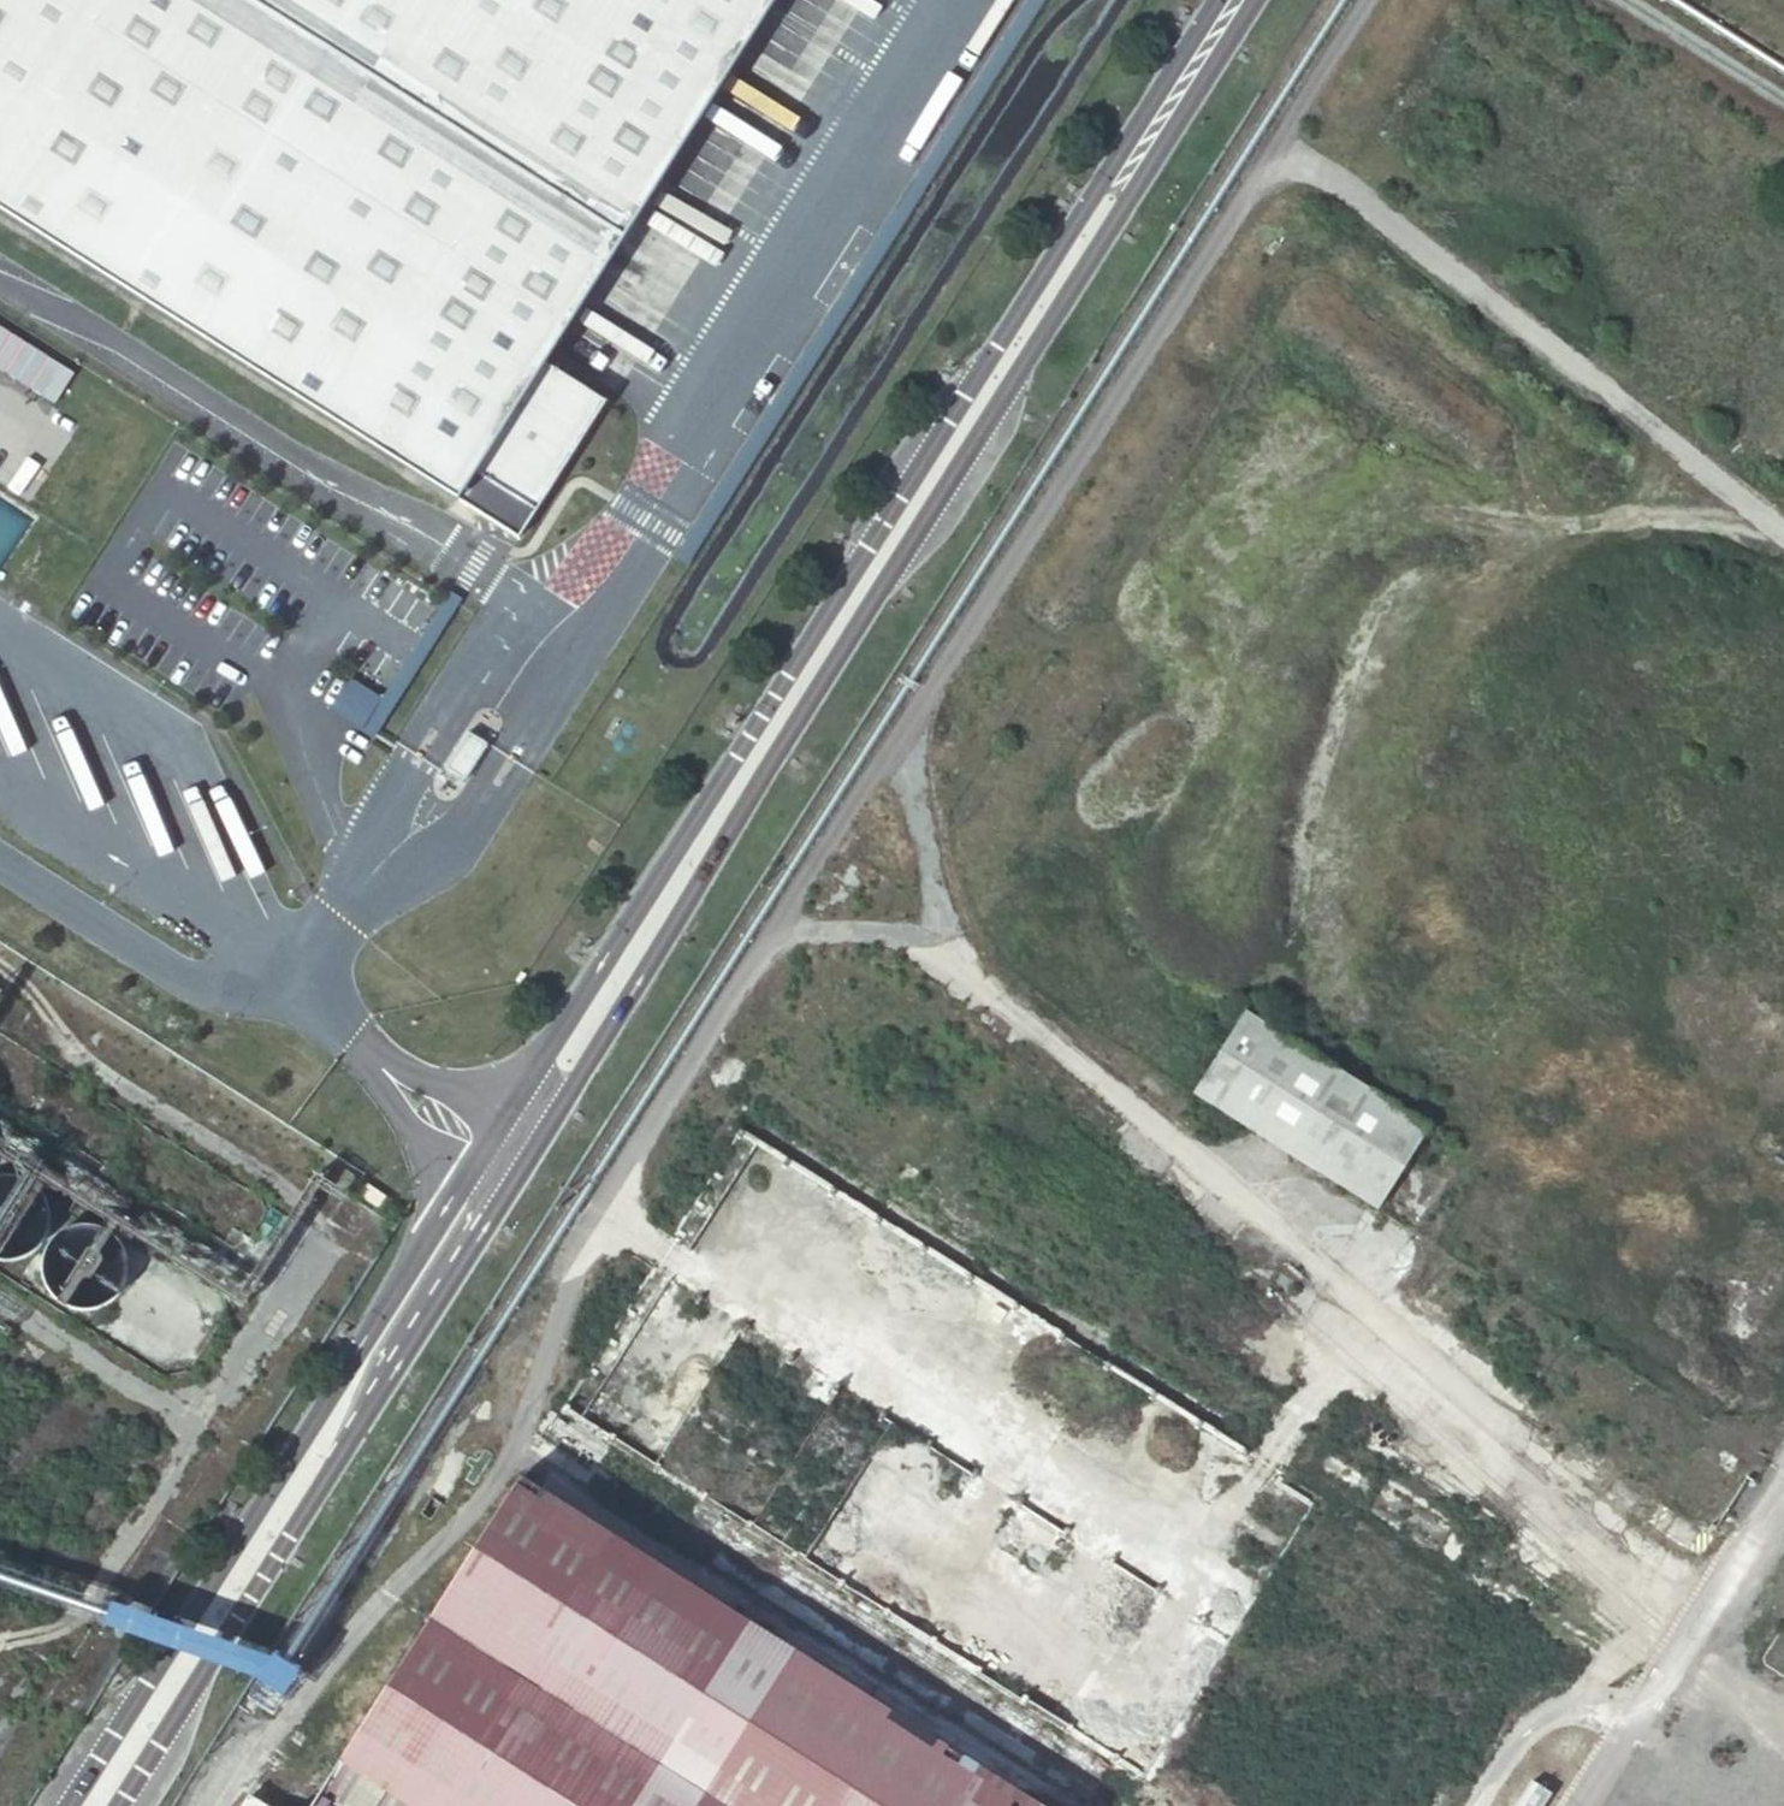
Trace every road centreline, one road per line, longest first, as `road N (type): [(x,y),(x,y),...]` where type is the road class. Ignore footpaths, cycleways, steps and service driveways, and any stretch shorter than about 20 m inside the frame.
road 1 (secondary): [(1242,0),(96,1805)]

